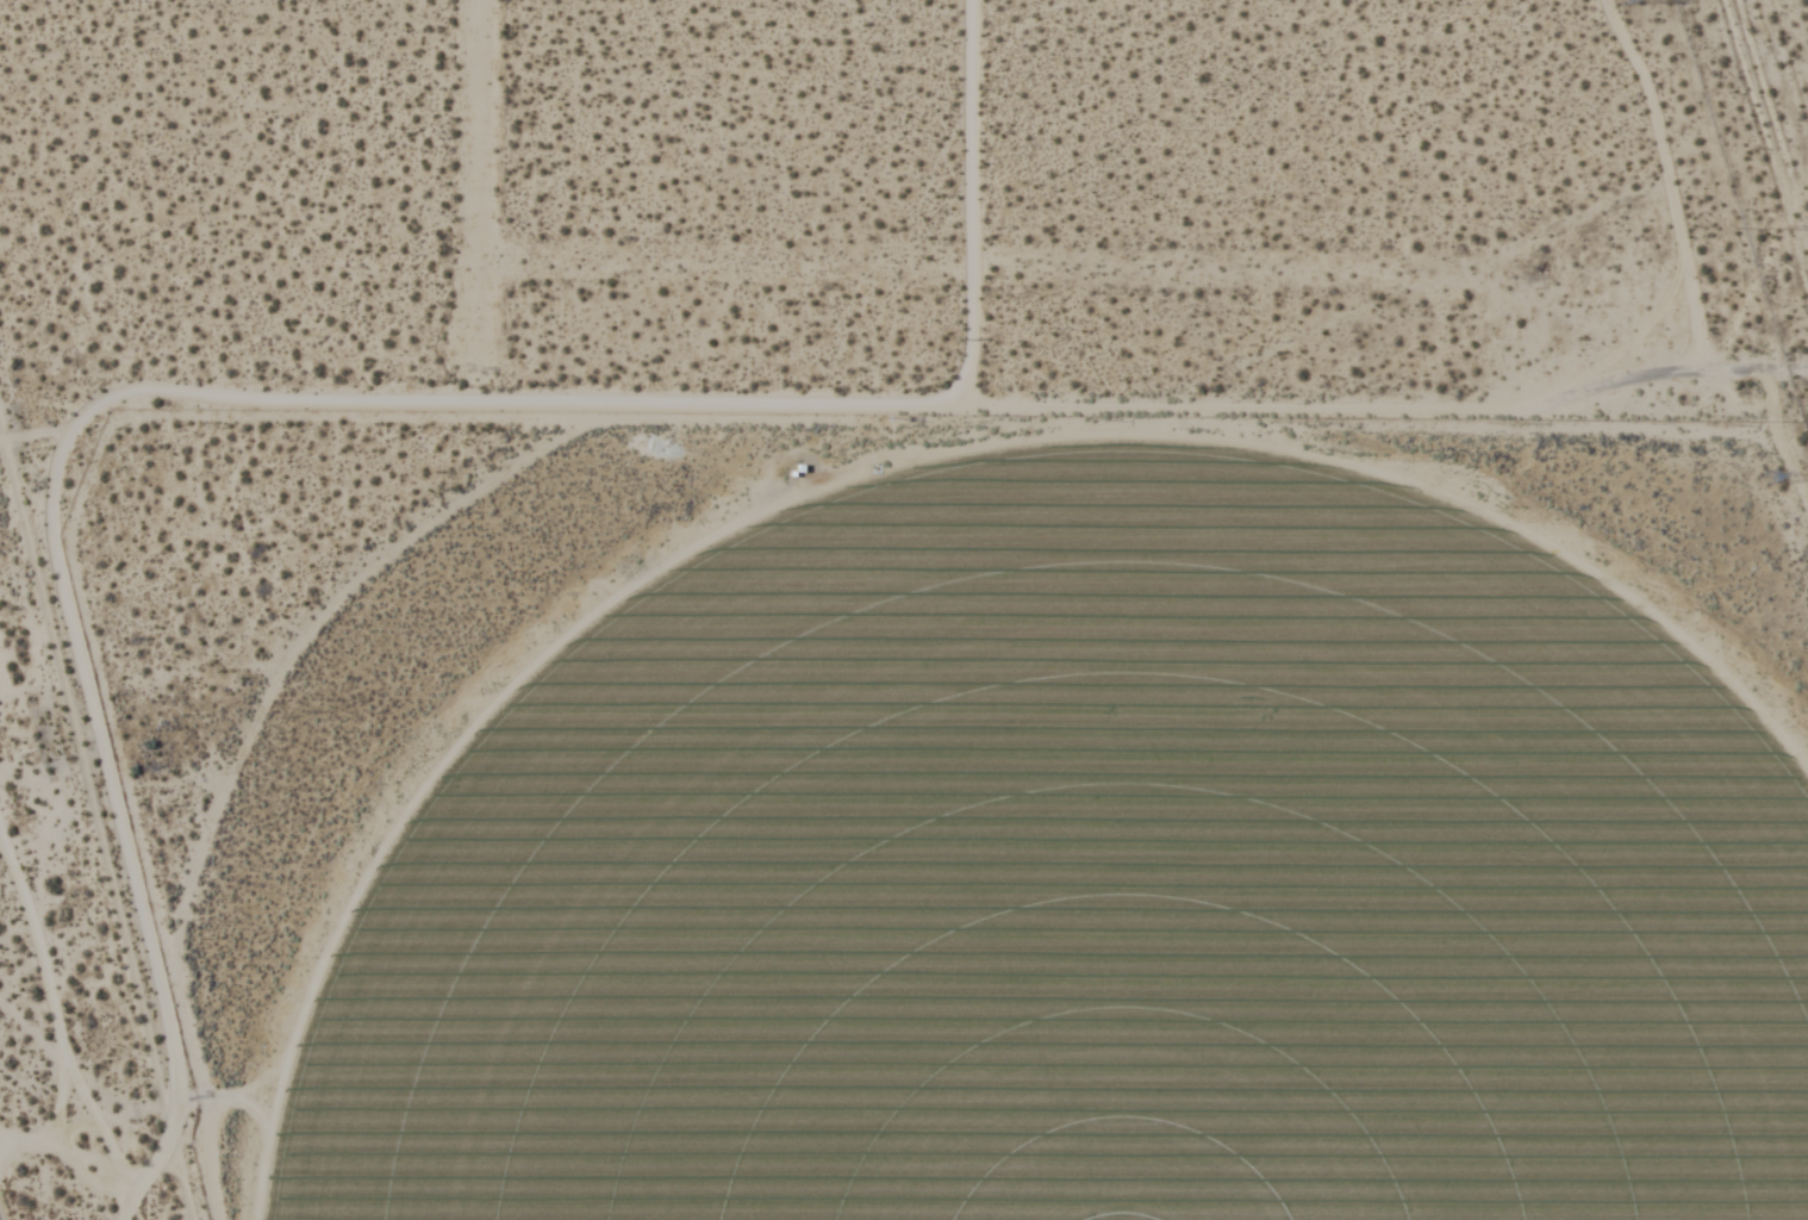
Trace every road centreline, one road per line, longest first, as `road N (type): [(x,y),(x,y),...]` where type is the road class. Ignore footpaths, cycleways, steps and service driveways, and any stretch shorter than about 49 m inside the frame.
road 1 (residential): [(1807,360),(1652,369),(1445,415),(191,411),(144,384),(111,390),(49,431),(0,435)]
road 2 (residential): [(970,416),(973,0)]
road 3 (residential): [(0,842),(85,1128)]
road 4 (track): [(191,1106),(0,1147)]

